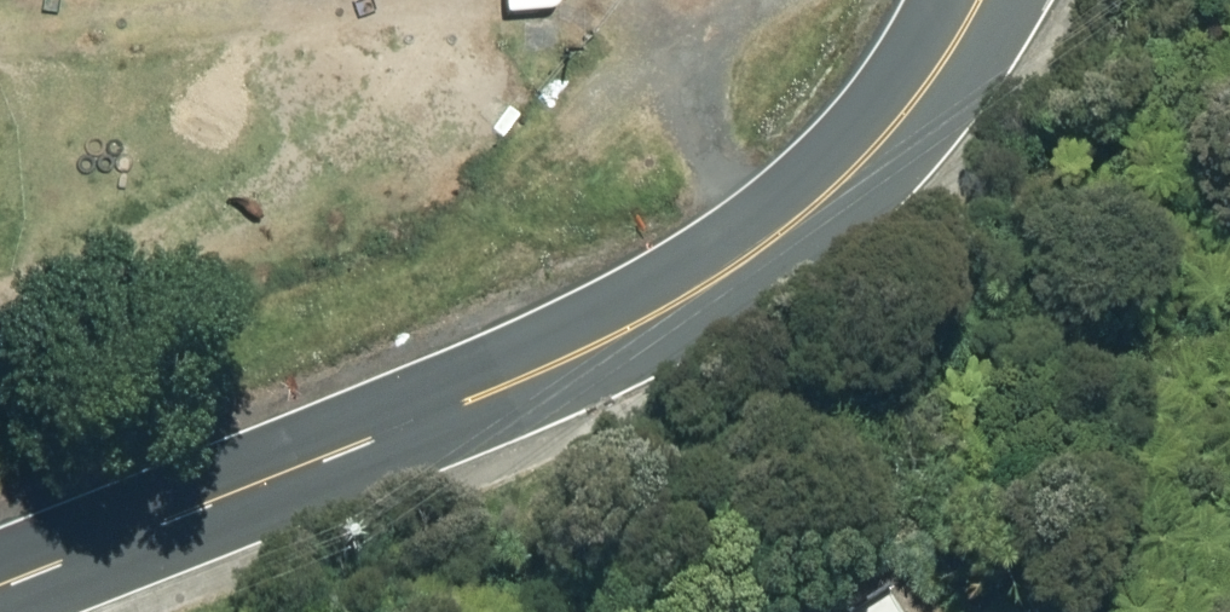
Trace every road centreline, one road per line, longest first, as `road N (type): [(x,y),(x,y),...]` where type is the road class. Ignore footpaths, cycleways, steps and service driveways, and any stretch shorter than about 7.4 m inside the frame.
road 1 (tertiary): [(980,0),(922,87),(819,204),(673,305),(0,575)]
road 2 (track): [(700,0),(319,7),(0,36)]
road 3 (track): [(751,251),(698,136),(697,71),(720,0)]

